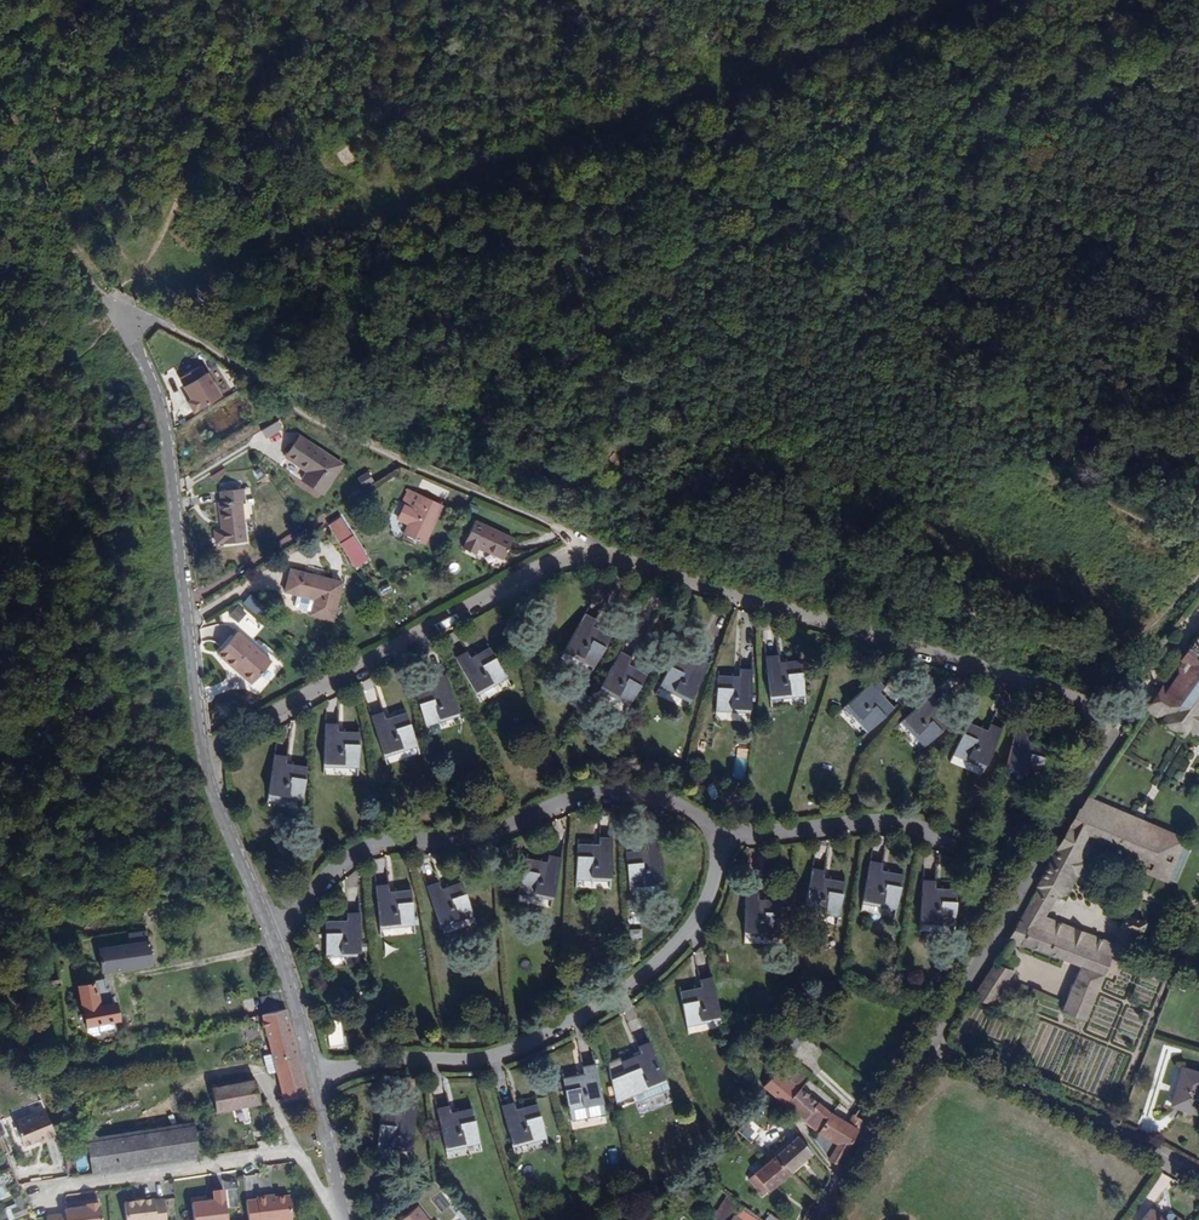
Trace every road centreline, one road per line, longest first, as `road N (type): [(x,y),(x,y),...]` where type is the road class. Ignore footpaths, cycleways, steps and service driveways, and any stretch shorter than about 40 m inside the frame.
road 1 (residential): [(205,762),(547,564),(619,550),(1093,713),(1111,738)]
road 2 (track): [(1058,472),(384,215)]
road 3 (track): [(777,106),(1058,472),(1198,536)]
road 4 (residential): [(311,1070),(497,1061),(590,1018),(658,967),(707,915),(729,840)]
road 5 (residential): [(275,939),(339,862),(368,846),(475,842),(581,796),(649,800),(707,819),(729,840)]
road 6 (track): [(384,215),(201,127),(1,63),(65,0)]
road 7 (residential): [(205,762),(165,414),(121,309)]
road 8 (residential): [(926,1046),(1111,738)]
road 9 (track): [(250,0),(177,189),(121,309)]
road 10 (residential): [(47,1192),(284,1160),(305,1168),(339,1219)]
road 11 (residential): [(926,1046),(1198,1176)]
road 12 (track): [(121,309),(0,60)]
road 13 (residential): [(729,840),(890,822),(961,855)]
road 14 (track): [(387,0),(384,215)]
road 15 (residential): [(822,1219),(926,1046)]
road 16 (residential): [(275,939),(205,762)]
road 17 (residential): [(345,1219),(311,1070)]
road 18 (residential): [(311,1070),(275,939)]

